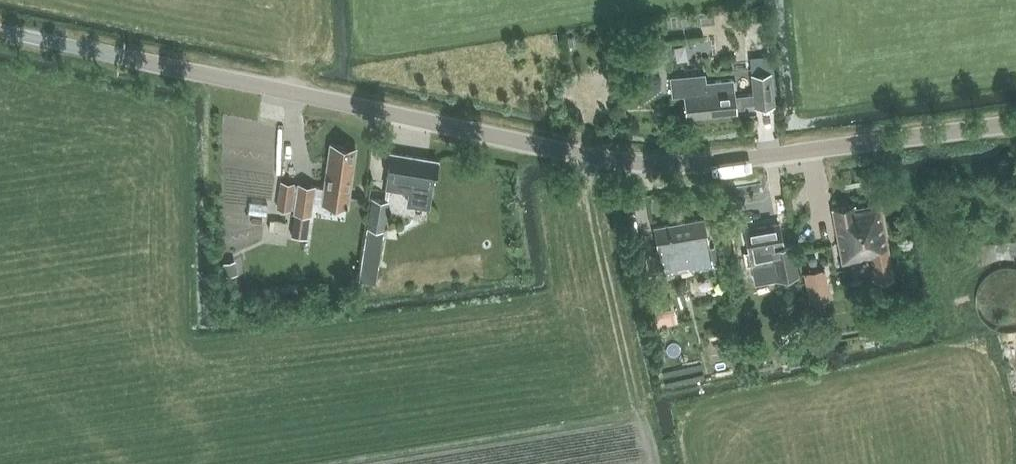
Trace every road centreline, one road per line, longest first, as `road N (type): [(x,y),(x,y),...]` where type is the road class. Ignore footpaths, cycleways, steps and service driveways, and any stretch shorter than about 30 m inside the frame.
road 1 (unclassified): [(1015,123),(691,163),(609,158),(0,31)]

